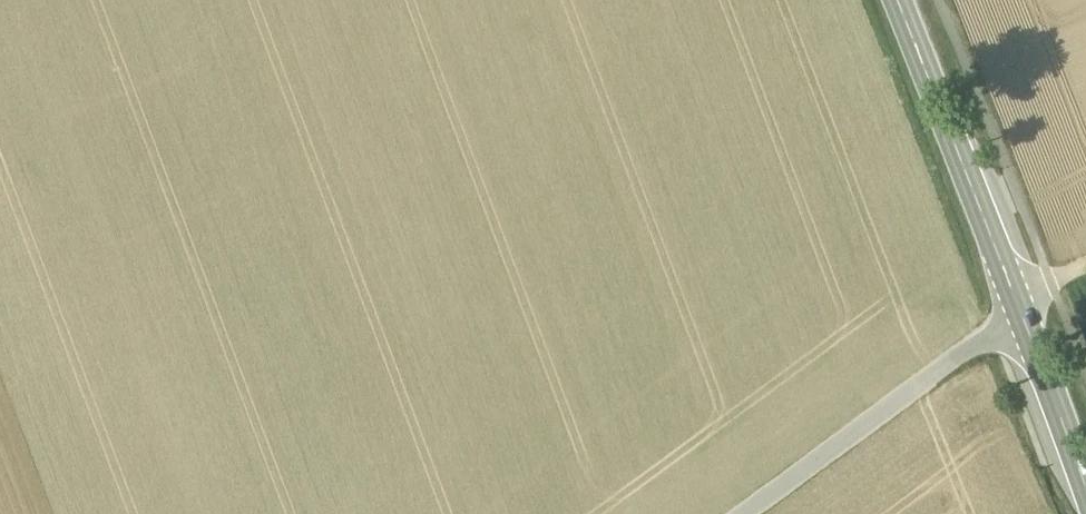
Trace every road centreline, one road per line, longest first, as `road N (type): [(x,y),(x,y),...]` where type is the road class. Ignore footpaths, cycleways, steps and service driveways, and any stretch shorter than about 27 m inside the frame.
road 1 (unclassified): [(1021,305),(744,513)]
road 2 (secondary): [(1021,305),(900,0)]
road 3 (secondary): [(1085,482),(1021,305)]

